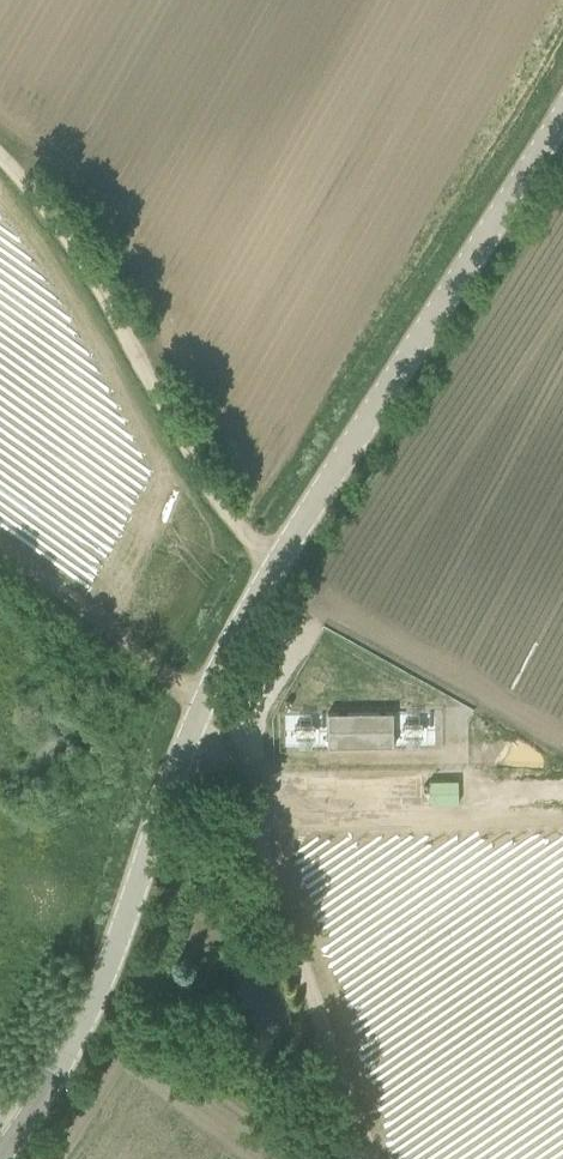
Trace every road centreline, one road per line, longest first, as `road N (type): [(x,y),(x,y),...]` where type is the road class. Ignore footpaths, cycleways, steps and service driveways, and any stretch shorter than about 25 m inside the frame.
road 1 (tertiary): [(0,1158),(91,1005),(134,903),(193,716),(252,588),(311,512),(562,108)]
road 2 (track): [(0,156),(14,167),(252,588)]
road 3 (track): [(243,784),(363,1158)]
road 4 (track): [(562,783),(243,784)]
road 5 (track): [(0,549),(201,699)]

